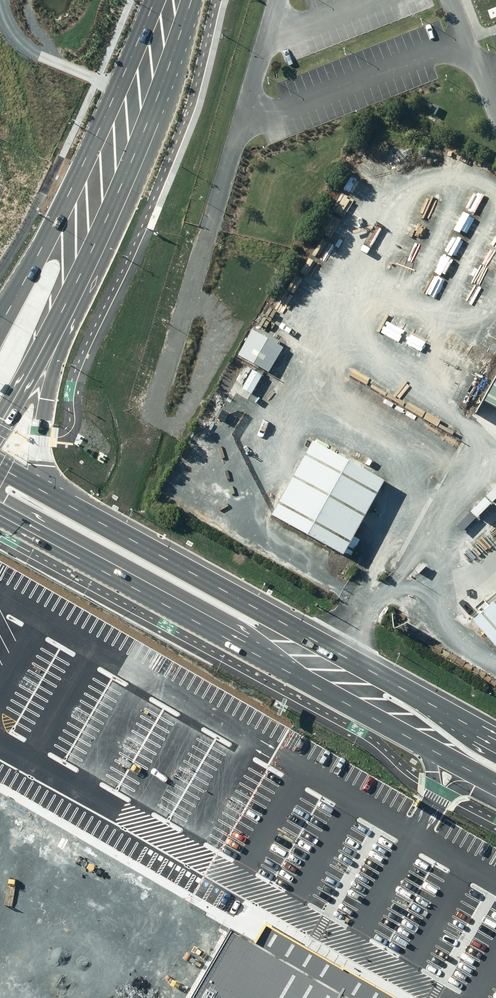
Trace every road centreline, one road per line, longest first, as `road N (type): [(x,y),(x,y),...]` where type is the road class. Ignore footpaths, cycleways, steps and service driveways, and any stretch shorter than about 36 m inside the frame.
road 1 (primary): [(495,785),(0,505)]
road 2 (primary): [(48,492),(495,743)]
road 3 (secondary): [(0,325),(66,203),(155,0)]
road 4 (secondary): [(191,0),(124,186),(72,291)]
road 5 (primary): [(72,291),(40,431),(48,492)]
road 6 (secondary): [(72,291),(0,417)]

